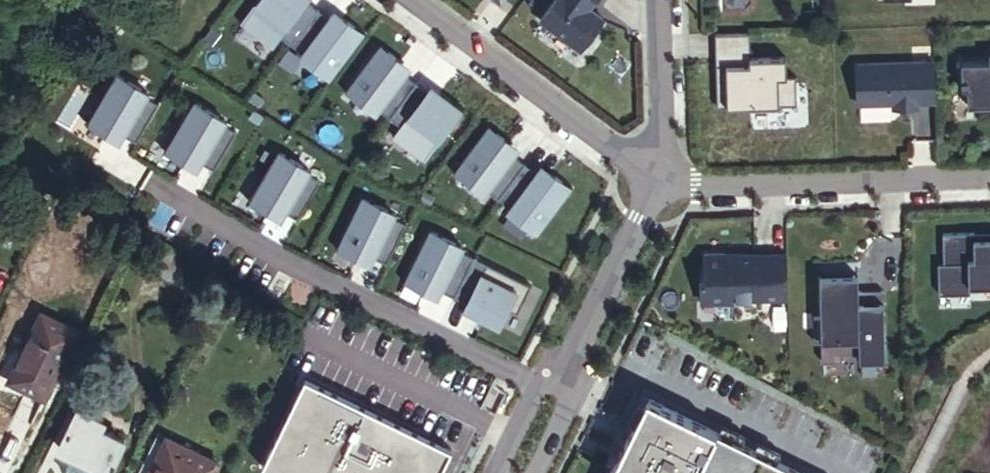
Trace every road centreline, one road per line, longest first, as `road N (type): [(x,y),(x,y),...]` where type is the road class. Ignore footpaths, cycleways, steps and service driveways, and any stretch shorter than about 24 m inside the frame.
road 1 (residential): [(662,179),(989,172)]
road 2 (residential): [(417,0),(662,179)]
road 3 (residential): [(561,385),(662,179)]
road 4 (residential): [(662,179),(659,0)]

